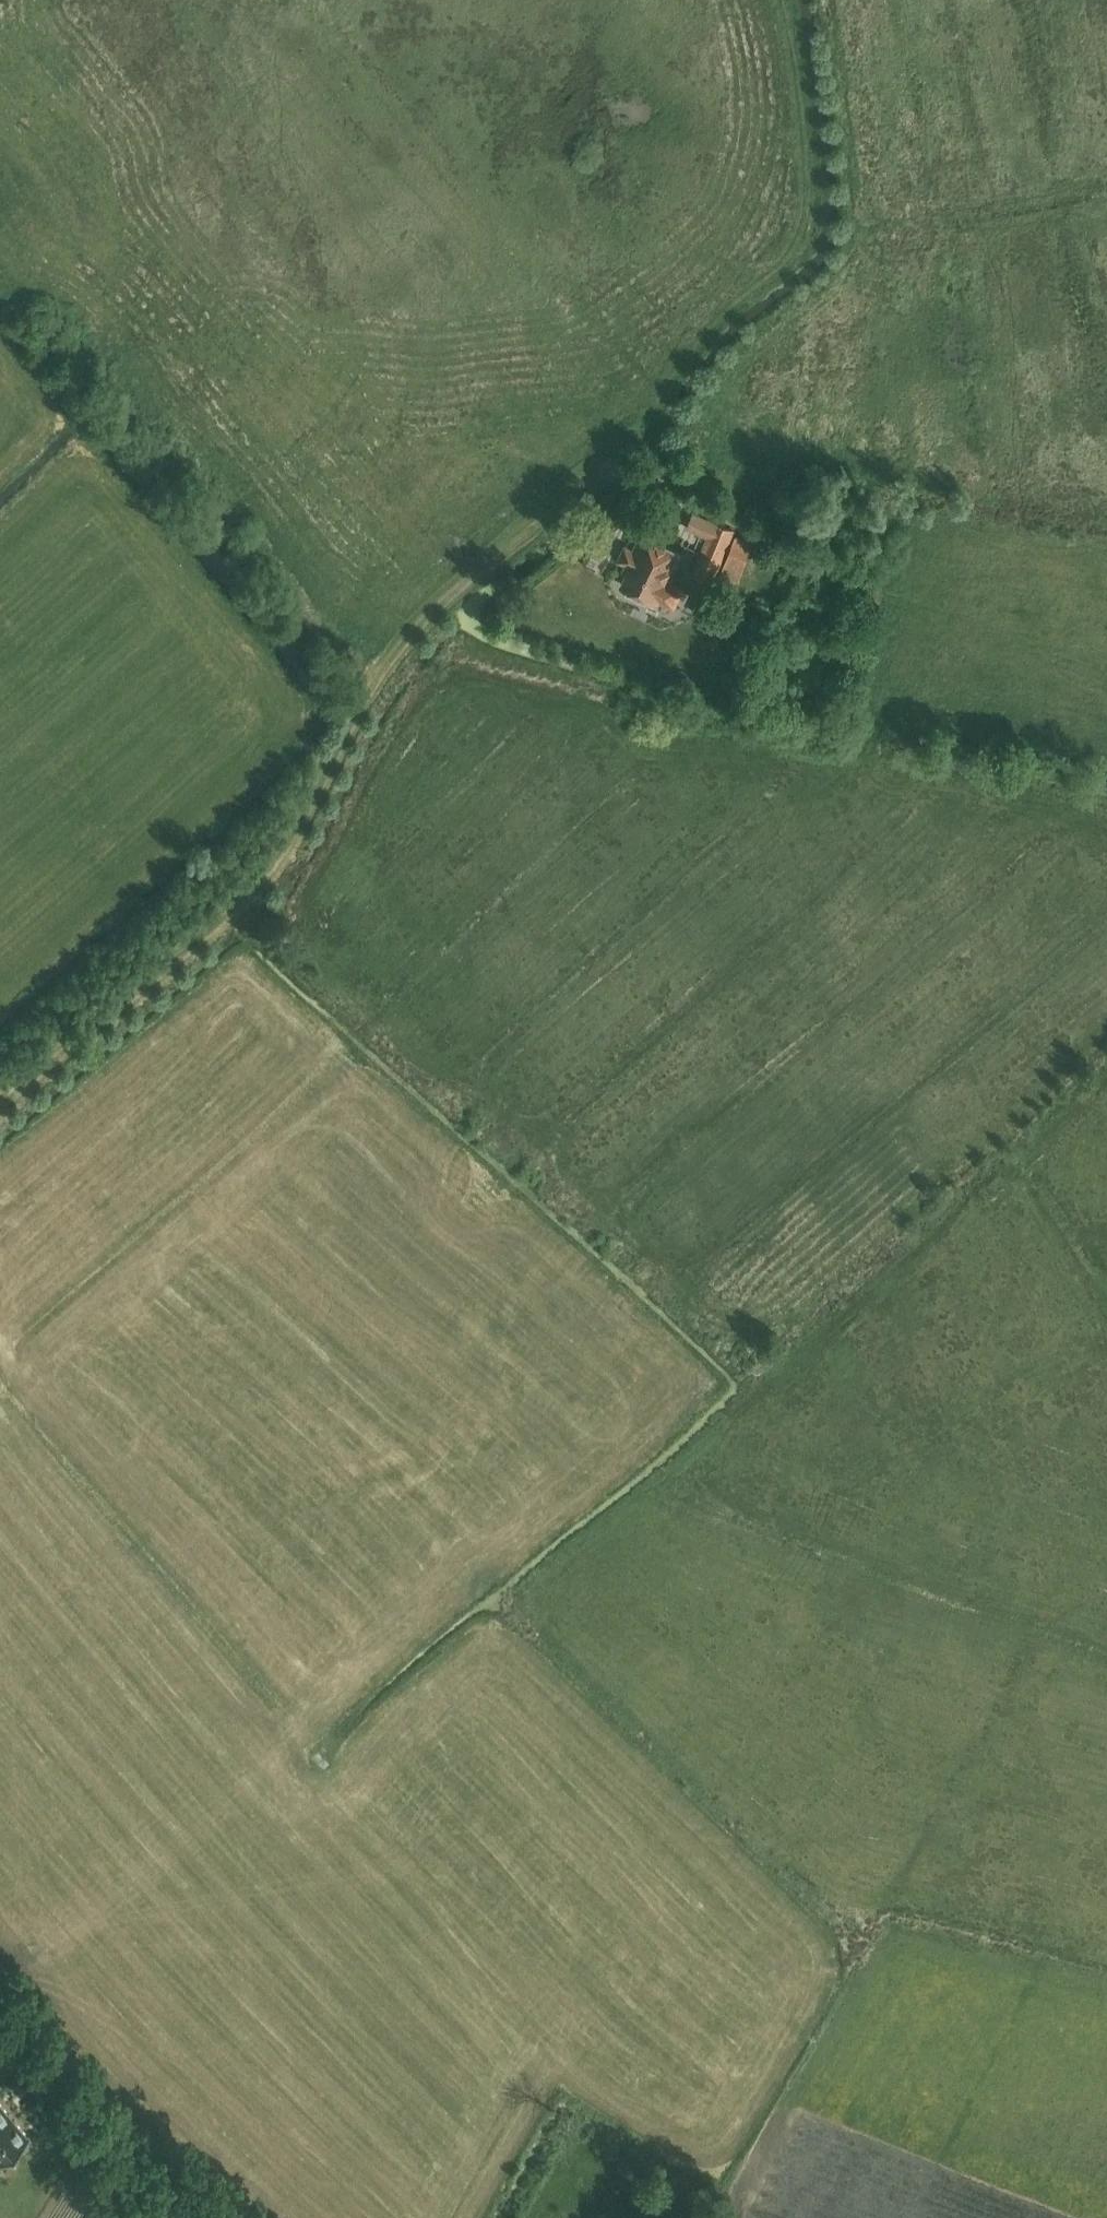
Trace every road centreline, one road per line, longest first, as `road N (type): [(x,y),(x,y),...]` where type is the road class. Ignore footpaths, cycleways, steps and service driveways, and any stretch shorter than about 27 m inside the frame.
road 1 (track): [(614,466),(407,638),(255,890),(0,1104)]
road 2 (unclassified): [(205,2217),(134,2159),(0,2009)]

